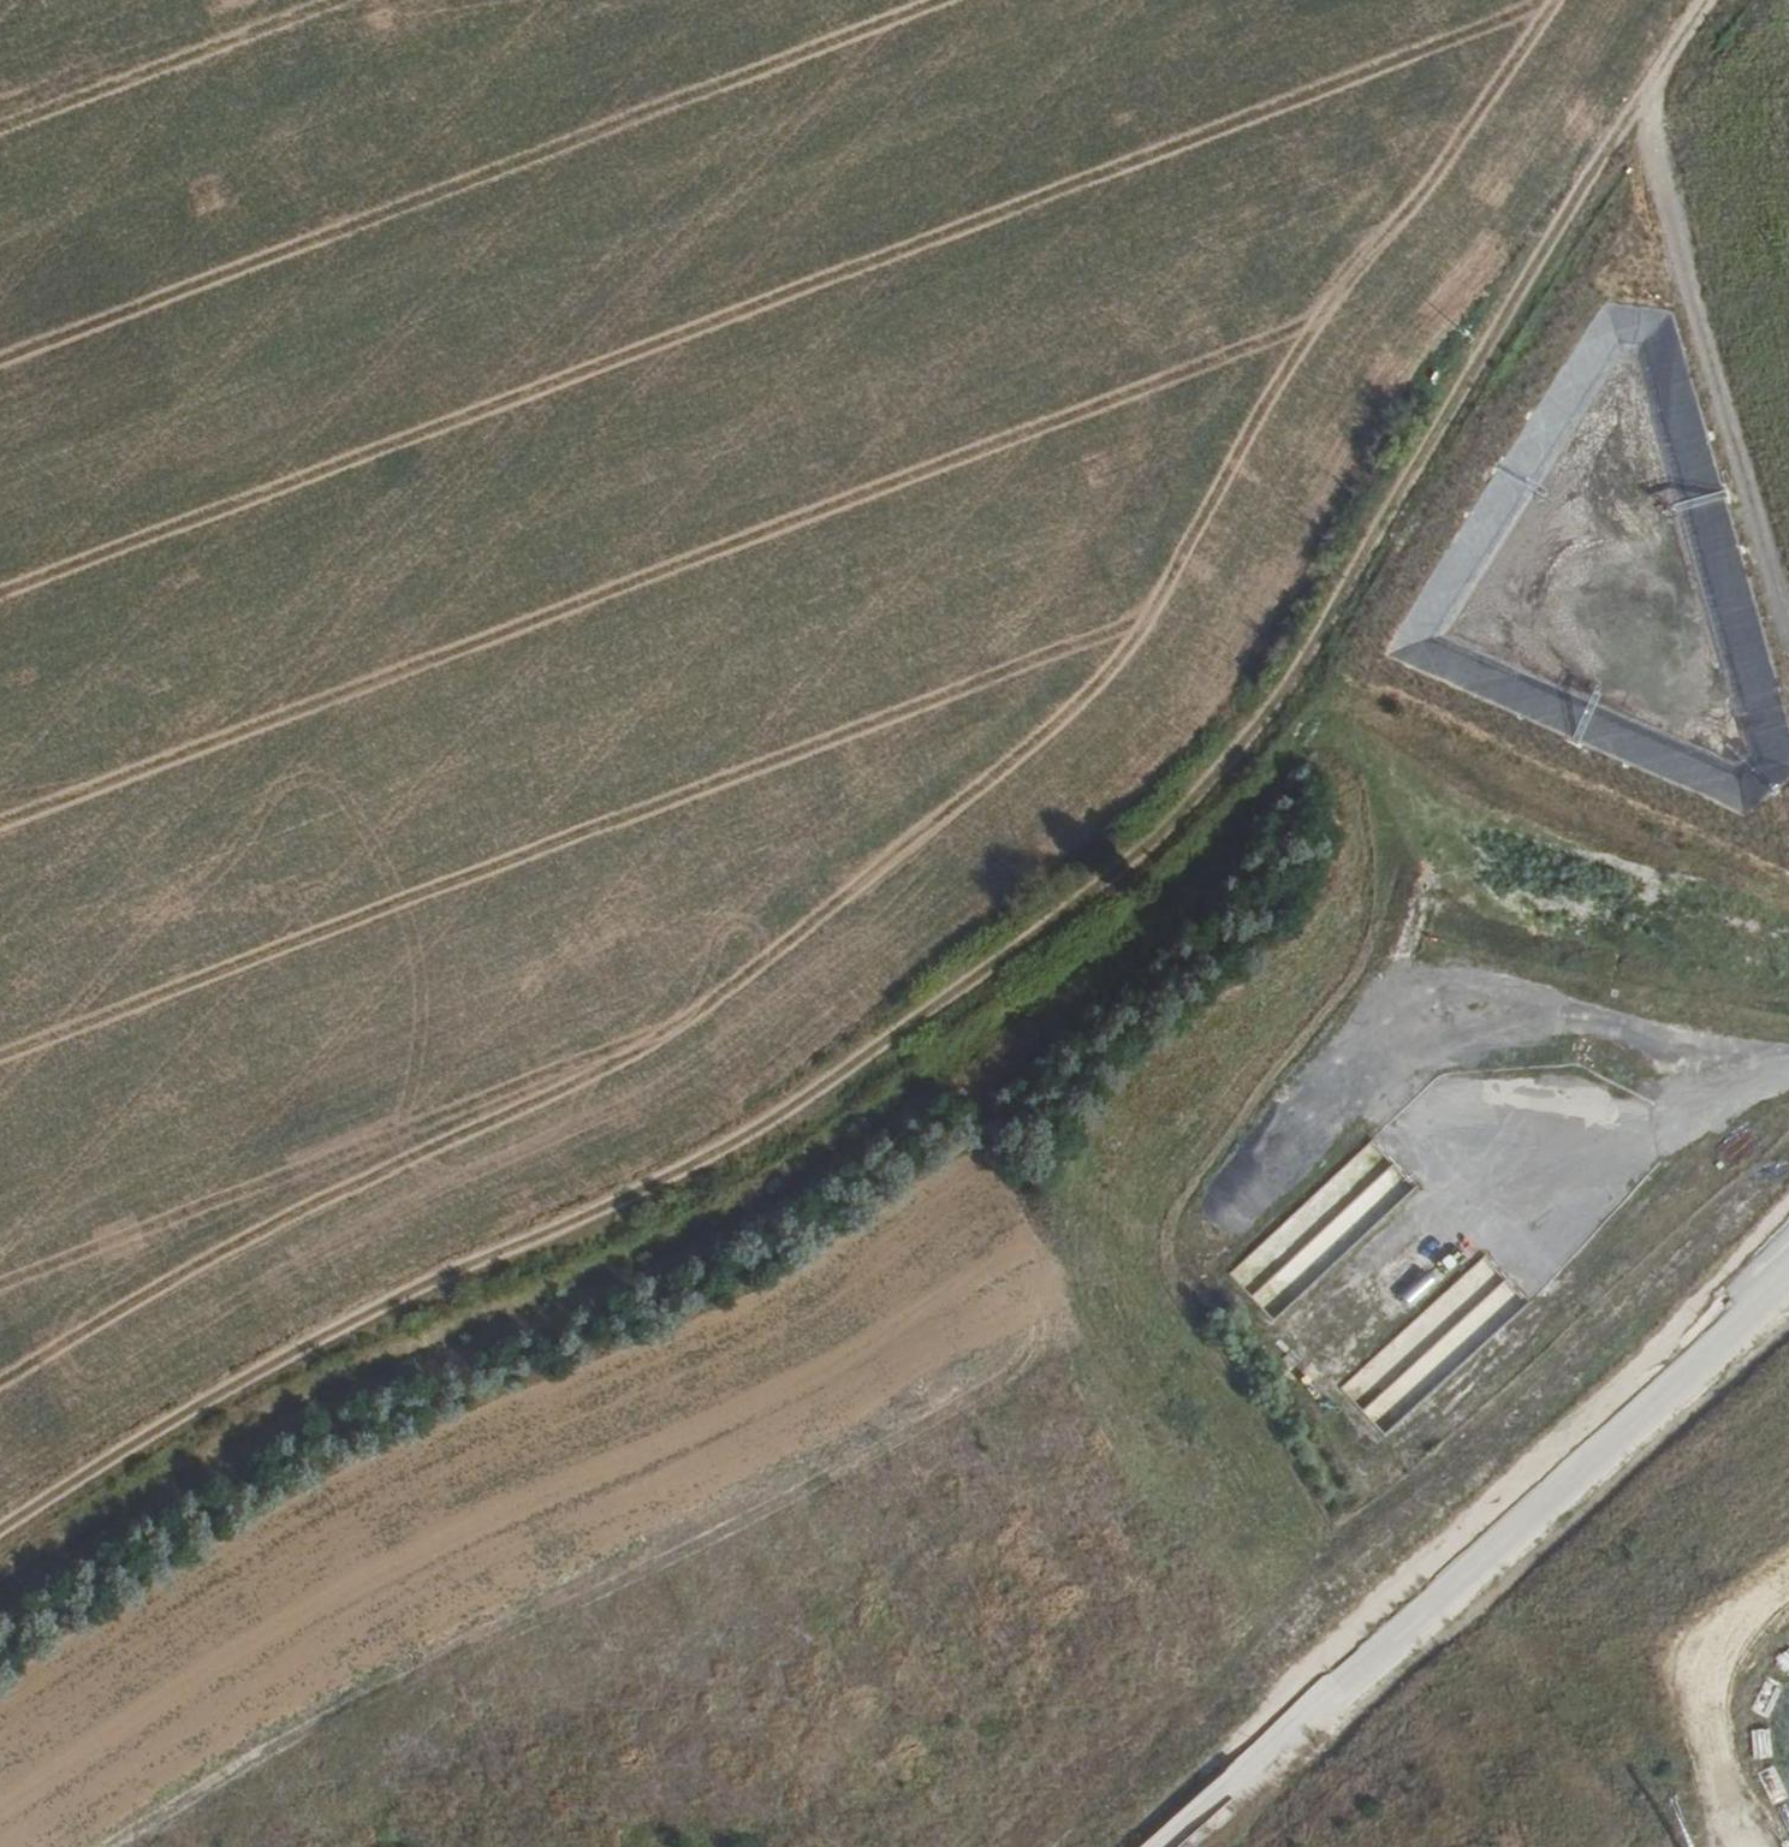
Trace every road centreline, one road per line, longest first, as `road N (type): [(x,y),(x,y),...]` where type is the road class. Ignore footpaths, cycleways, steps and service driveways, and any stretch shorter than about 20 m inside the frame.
road 1 (track): [(0,1546),(310,1356),(770,1137),(1148,854),(1269,722),(1504,319),(1713,0)]
road 2 (track): [(1151,1846),(1452,1596),(1788,1275)]
road 3 (track): [(1644,105),(1788,627)]

